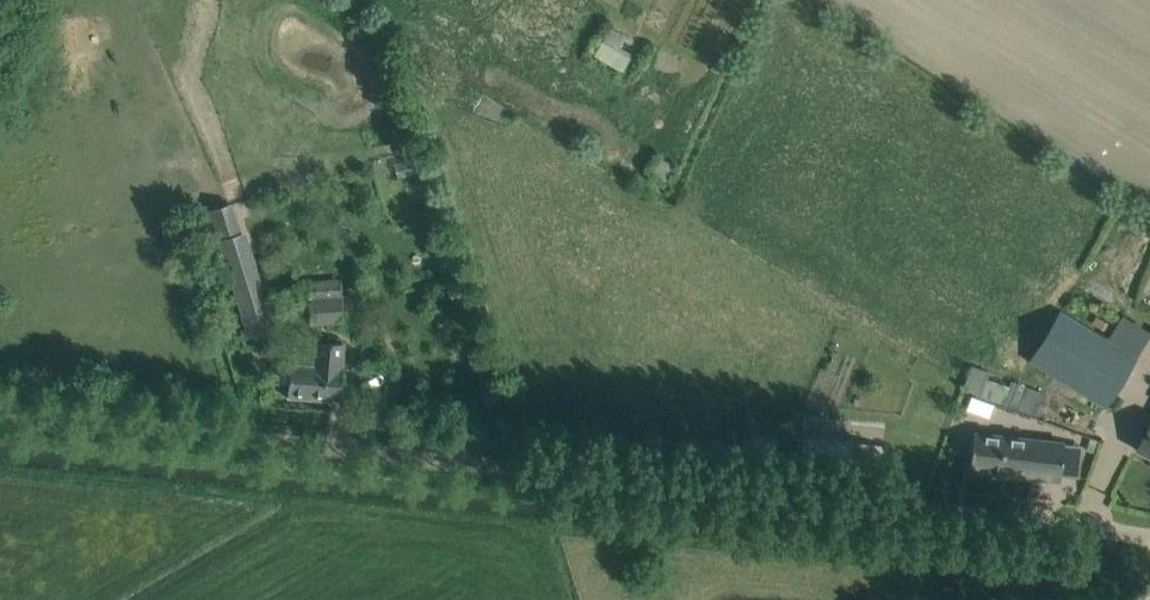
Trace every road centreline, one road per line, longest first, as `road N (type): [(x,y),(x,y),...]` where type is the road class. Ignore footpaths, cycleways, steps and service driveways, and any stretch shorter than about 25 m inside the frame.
road 1 (unclassified): [(1149,536),(0,412)]

